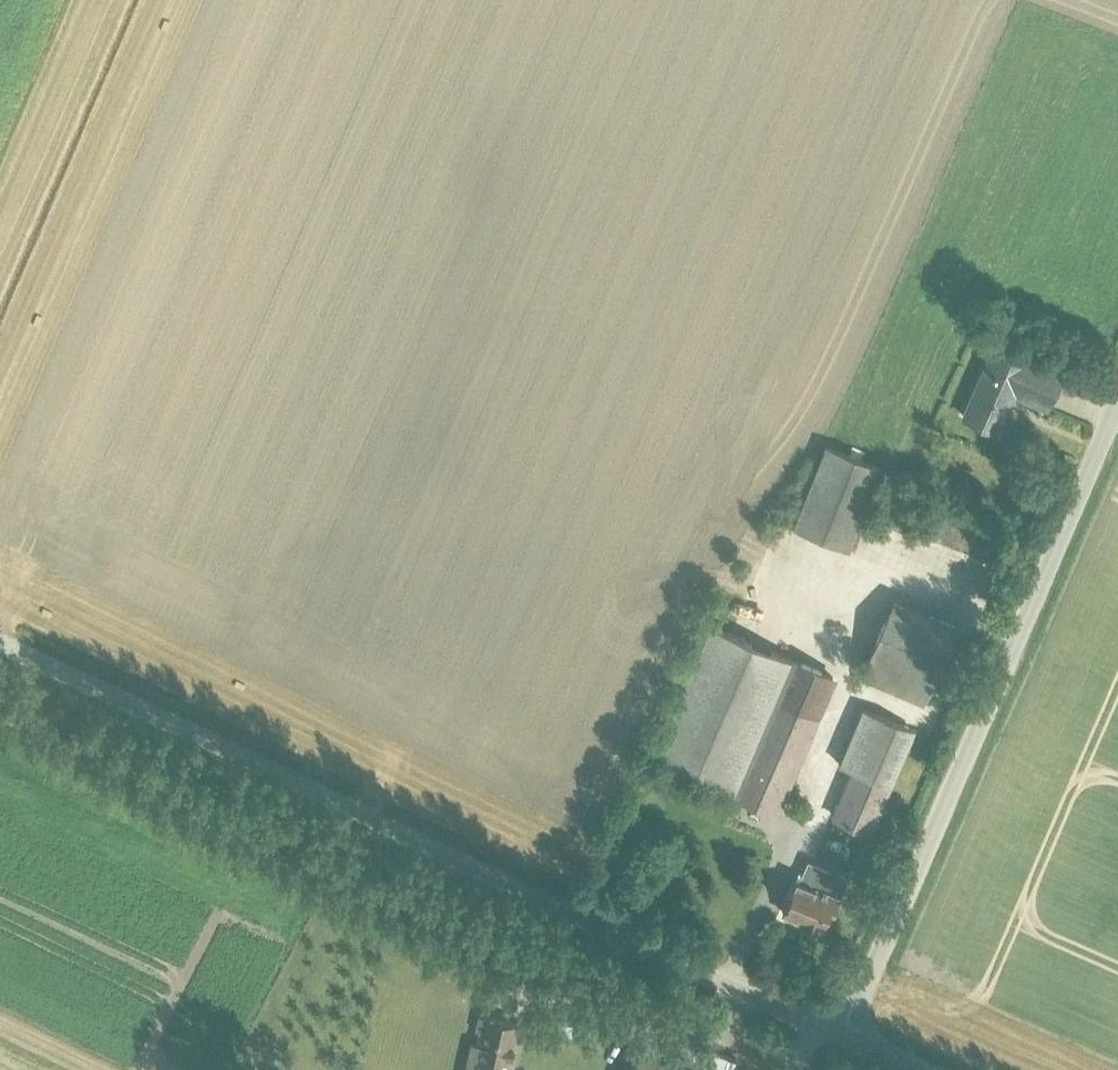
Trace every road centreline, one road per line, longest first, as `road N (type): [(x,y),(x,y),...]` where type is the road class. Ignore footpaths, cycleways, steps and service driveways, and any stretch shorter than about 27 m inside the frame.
road 1 (unclassified): [(846,1036),(584,921),(0,643)]
road 2 (unclassified): [(846,1036),(1117,405)]

